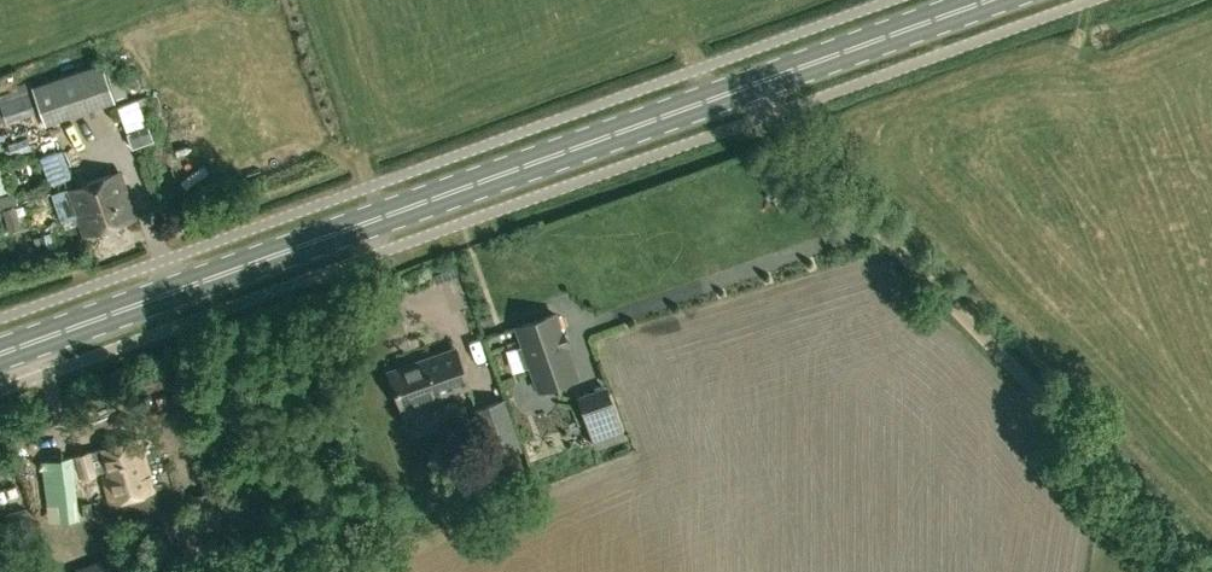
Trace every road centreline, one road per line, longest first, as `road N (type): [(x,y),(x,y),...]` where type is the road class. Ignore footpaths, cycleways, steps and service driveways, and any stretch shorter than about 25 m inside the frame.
road 1 (primary): [(0,360),(740,93)]
road 2 (unclassified): [(1211,566),(865,228),(740,93)]
road 3 (primary): [(740,93),(999,0)]

